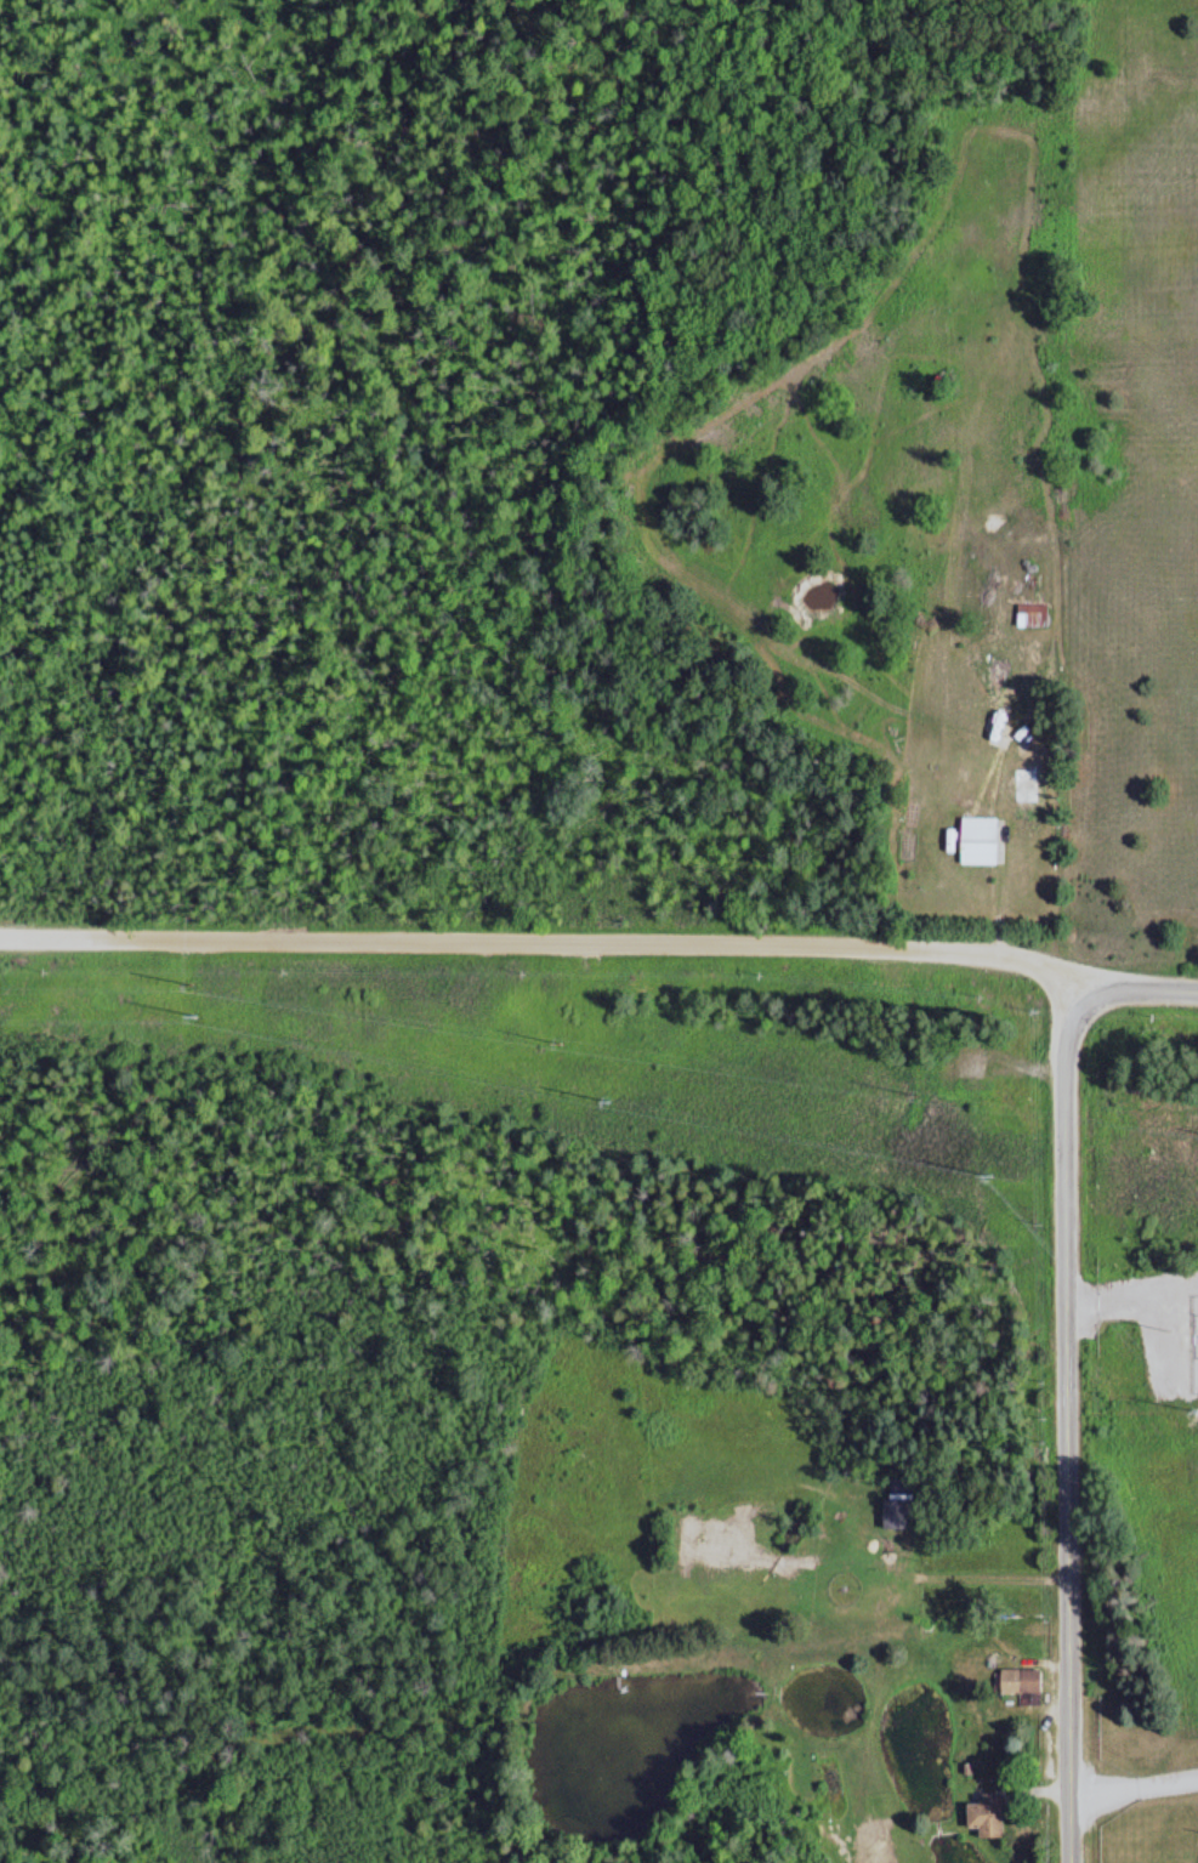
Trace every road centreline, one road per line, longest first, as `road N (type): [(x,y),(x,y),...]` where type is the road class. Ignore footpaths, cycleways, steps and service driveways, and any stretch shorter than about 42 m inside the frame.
road 1 (residential): [(0,939),(905,947),(1043,964),(1088,1004)]
road 2 (tertiary): [(1071,1862),(1067,1067),(1072,1029),(1088,1004)]

